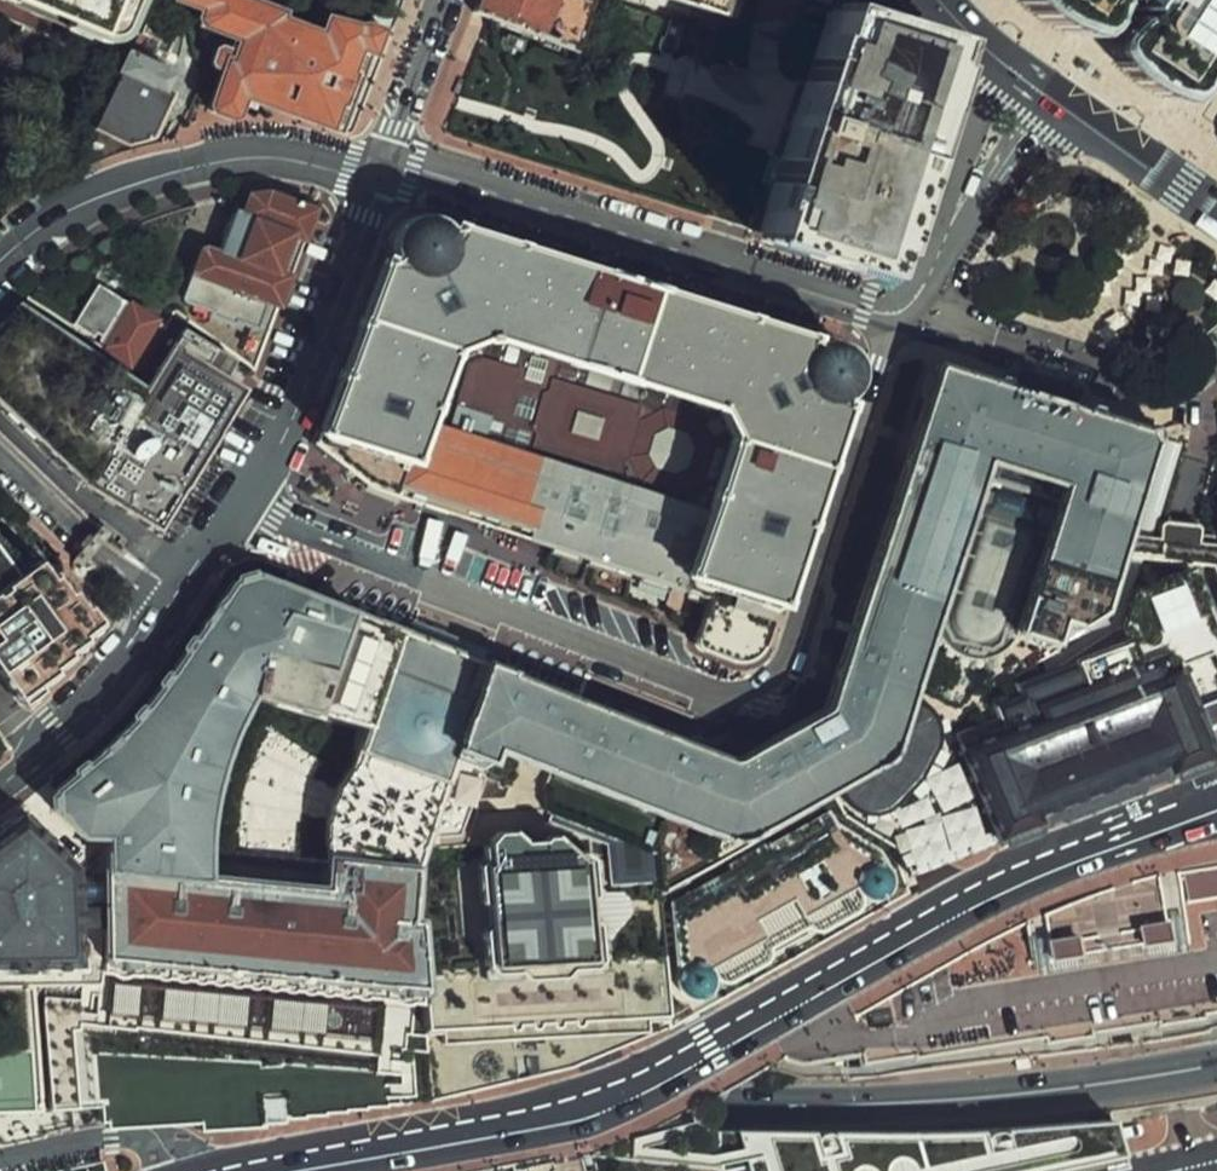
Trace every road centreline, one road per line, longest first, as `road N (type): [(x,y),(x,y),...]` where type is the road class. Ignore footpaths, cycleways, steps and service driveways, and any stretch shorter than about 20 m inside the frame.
road 1 (primary): [(1216,1063),(983,1096),(816,1104),(31,1075)]
road 2 (secondary): [(253,1170),(594,1108),(653,1084),(1020,882),(1216,813)]
road 3 (residential): [(896,318),(789,653),(770,680),(720,685),(651,668),(240,502)]
road 4 (tertiary): [(382,173),(441,179),(896,318)]
road 5 (tertiary): [(0,267),(43,224),(145,181),(223,160),(382,173)]
road 6 (residential): [(382,173),(306,377),(240,502)]
road 7 (tertiary): [(896,318),(918,300),(1048,97)]
road 8 (residential): [(173,610),(112,697),(0,793)]
road 9 (residential): [(0,452),(173,610)]
road 10 (secondary): [(1048,97),(1216,211)]
road 11 (residential): [(0,1161),(115,1141),(155,1145),(168,1157),(168,1170)]
road 12 (tertiary): [(446,0),(382,173)]
road 13 (secondary): [(1048,97),(940,0)]
road 14 (residential): [(240,502),(173,610)]

